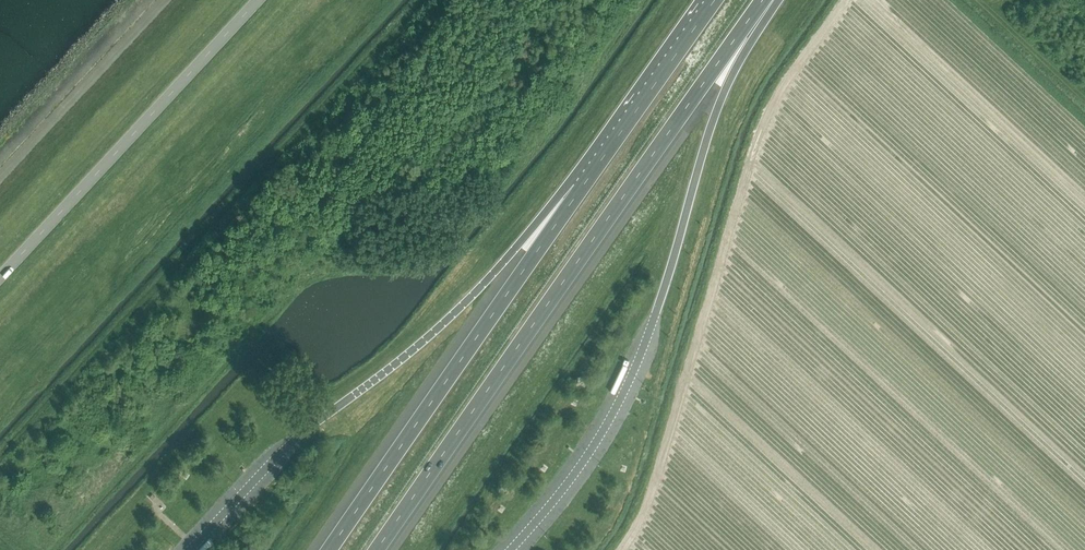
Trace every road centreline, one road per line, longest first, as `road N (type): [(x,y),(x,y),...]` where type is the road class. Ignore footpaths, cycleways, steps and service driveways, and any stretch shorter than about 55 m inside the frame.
road 1 (motorway): [(377,549),(763,0)]
road 2 (motorway): [(580,190),(328,549)]
road 3 (tertiary): [(258,0),(0,273)]
road 4 (motorway): [(580,190),(528,234),(485,288),(353,395)]
road 5 (motorway): [(685,219),(714,119),(778,0)]
road 6 (motorway): [(715,0),(580,190)]

